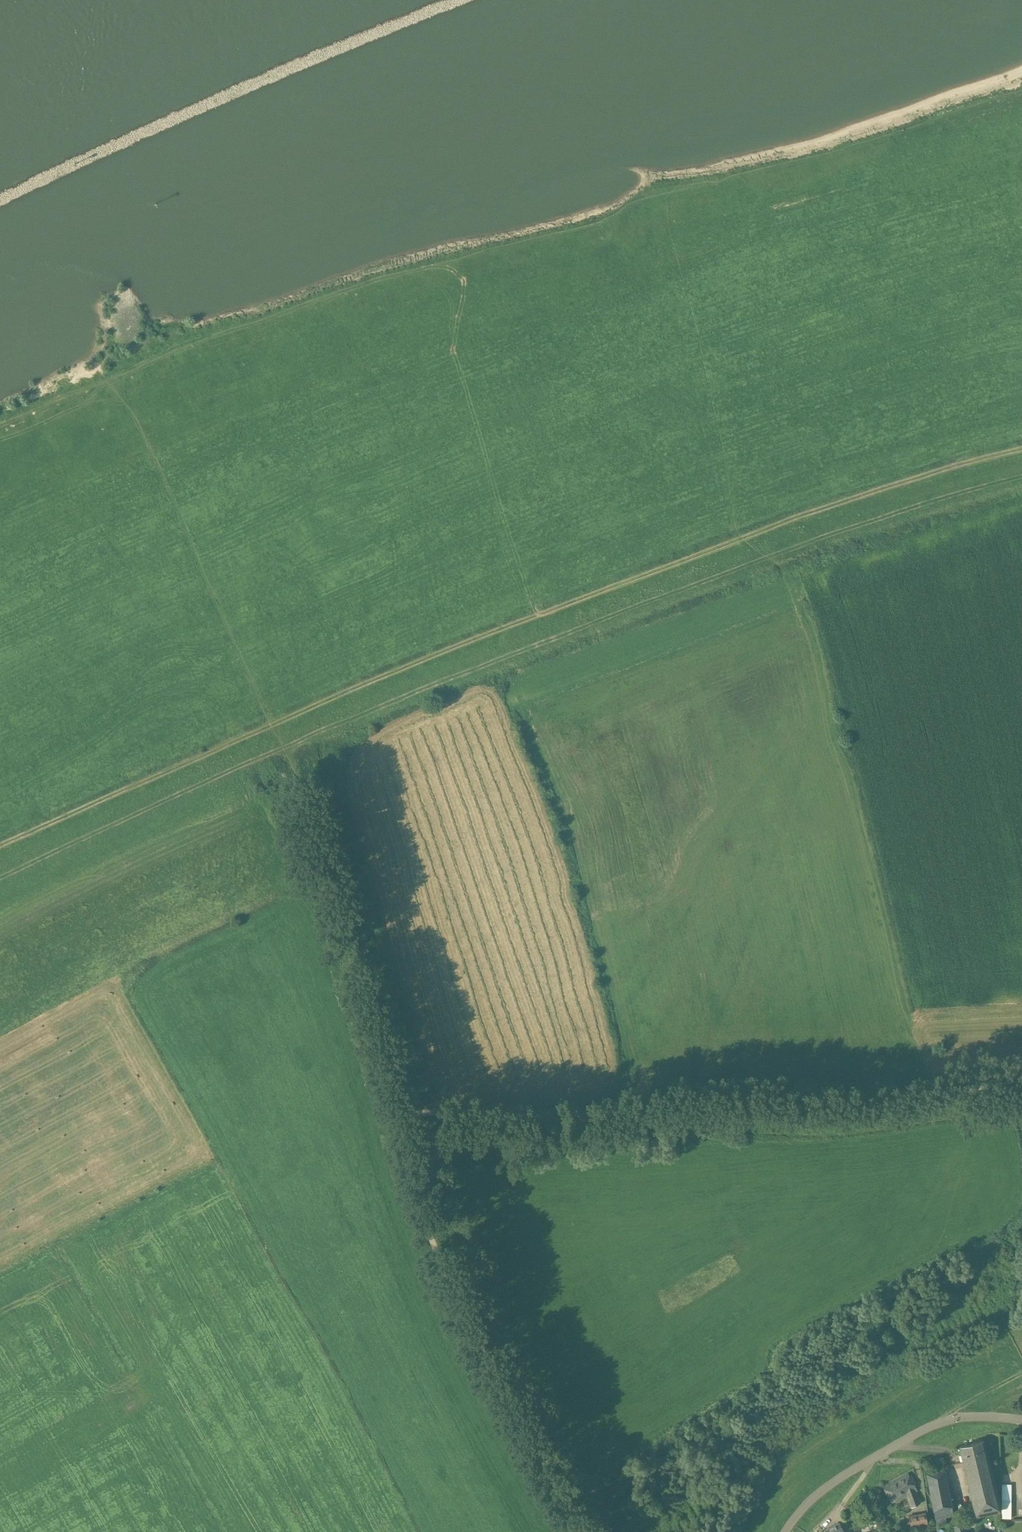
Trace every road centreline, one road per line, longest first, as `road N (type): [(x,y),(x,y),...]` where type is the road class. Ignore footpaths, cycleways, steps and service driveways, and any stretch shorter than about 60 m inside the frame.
road 1 (track): [(586,1531),(483,1356),(428,1237),(282,765)]
road 2 (track): [(1021,444),(791,515),(272,720)]
road 3 (track): [(1021,1085),(872,1111),(416,1112),(389,1120)]
road 4 (track): [(272,720),(0,841)]
road 5 (unclassified): [(786,1531),(841,1476),(918,1432),(970,1417),(1021,1420)]

